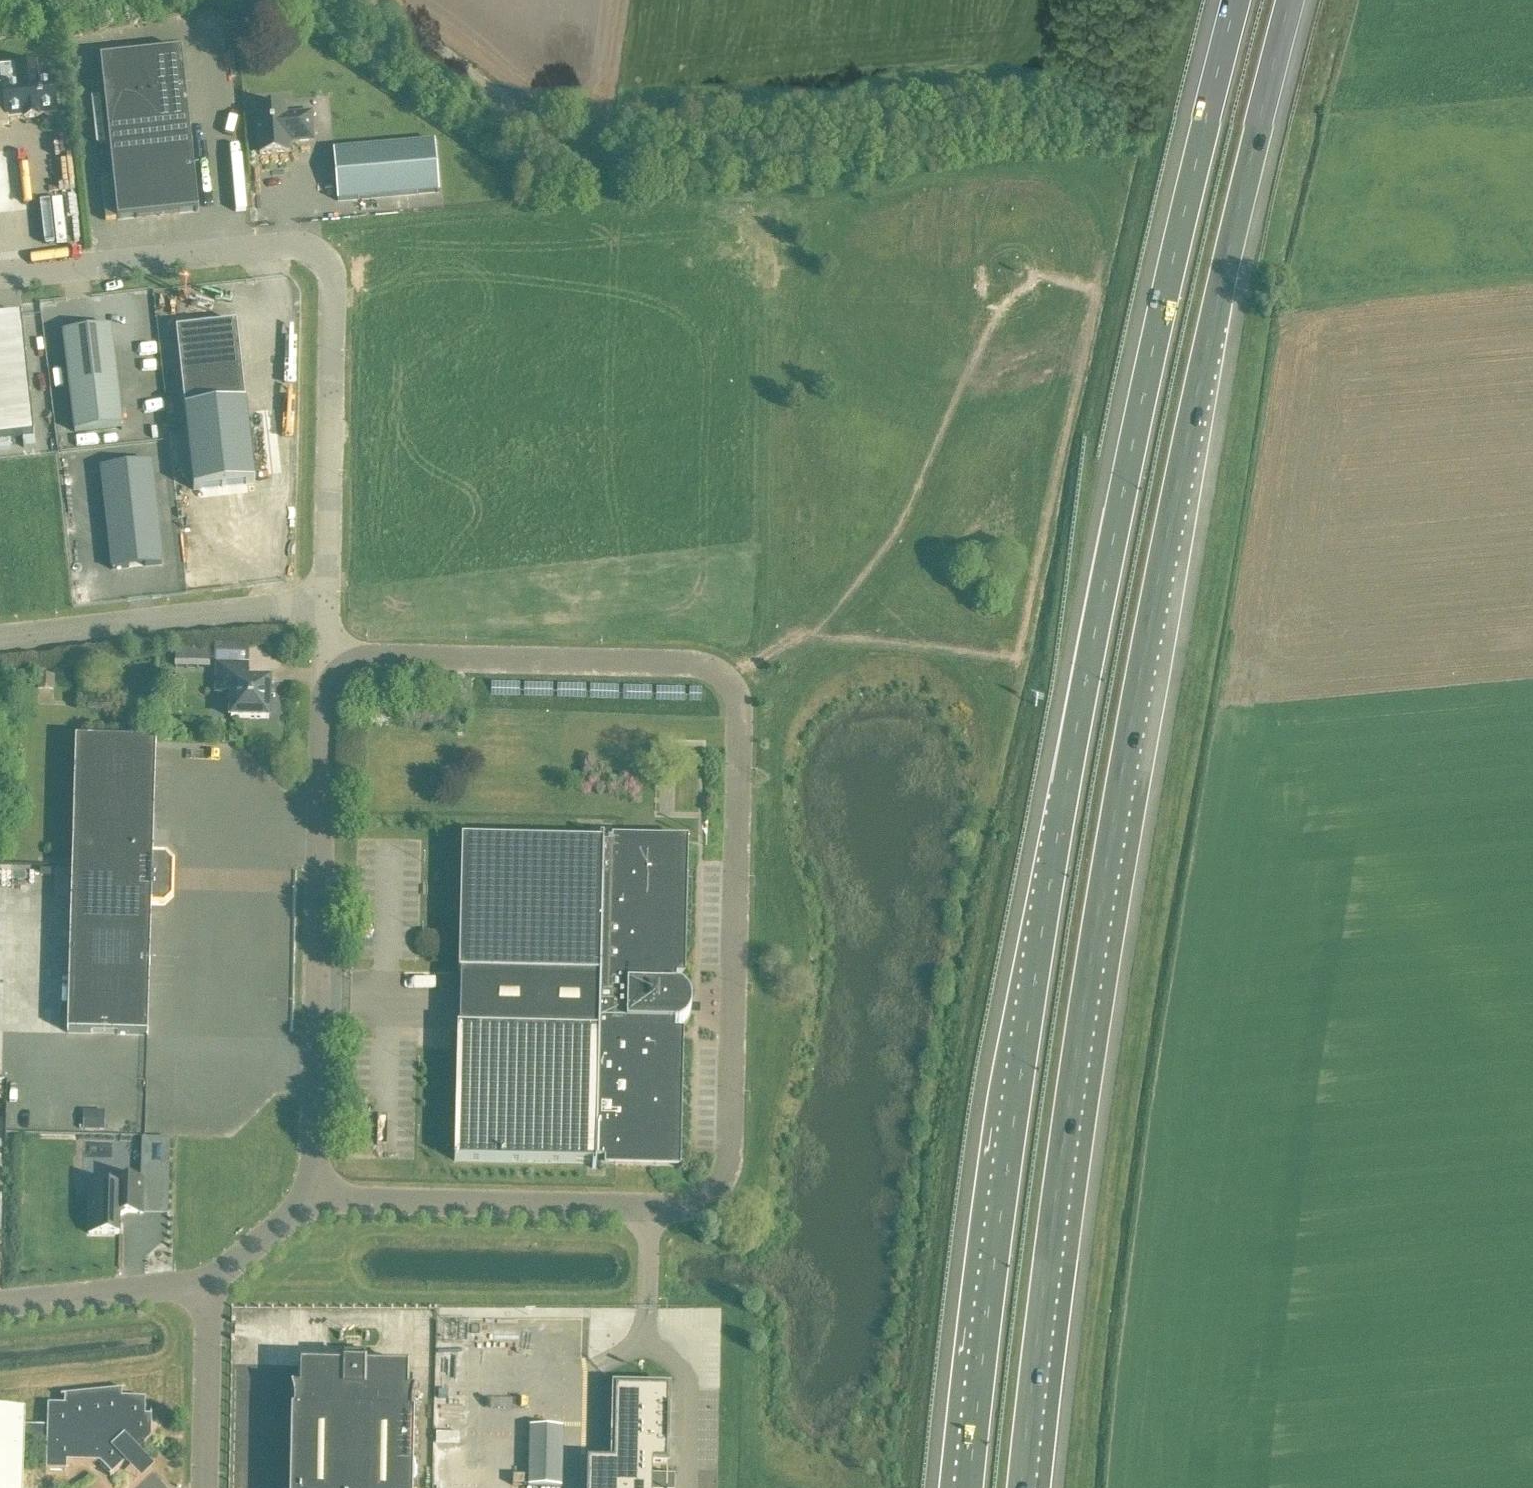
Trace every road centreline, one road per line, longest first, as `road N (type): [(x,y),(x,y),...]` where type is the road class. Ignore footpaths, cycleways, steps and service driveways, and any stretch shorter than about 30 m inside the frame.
road 1 (motorway): [(1023,1487),(1068,1099),(1115,817),(1250,158),(1293,0)]
road 2 (motorway): [(1231,0),(1111,550),(1042,935),(969,1487)]
road 3 (unclassified): [(313,1199),(676,1211),(709,1199),(729,1158),(739,716),(726,683),(682,668),(379,660),(342,671)]
road 4 (unclassified): [(323,605),(333,288),(322,260),(287,247),(0,276)]
road 5 (unclassified): [(313,1199),(322,716),(325,691),(342,671)]
road 6 (track): [(617,206),(557,142),(357,0)]
road 7 (unclassified): [(0,642),(323,605)]
road 8 (unclassified): [(0,1306),(179,1287),(209,1291)]
road 9 (unclassified): [(204,1487),(209,1291)]
road 10 (unclassified): [(209,1291),(313,1199)]

